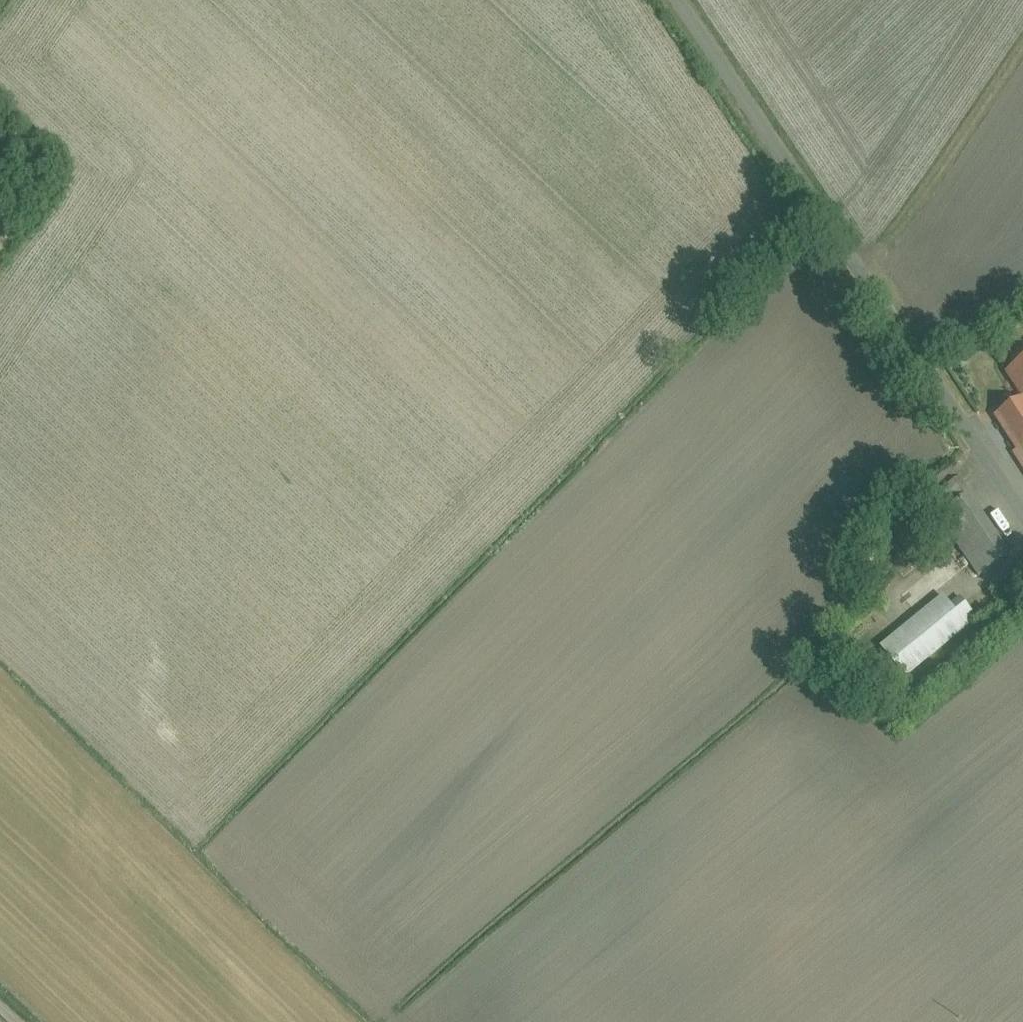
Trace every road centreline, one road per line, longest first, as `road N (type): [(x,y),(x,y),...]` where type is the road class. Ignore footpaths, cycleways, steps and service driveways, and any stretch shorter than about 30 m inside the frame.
road 1 (unclassified): [(1022,516),(675,0)]

